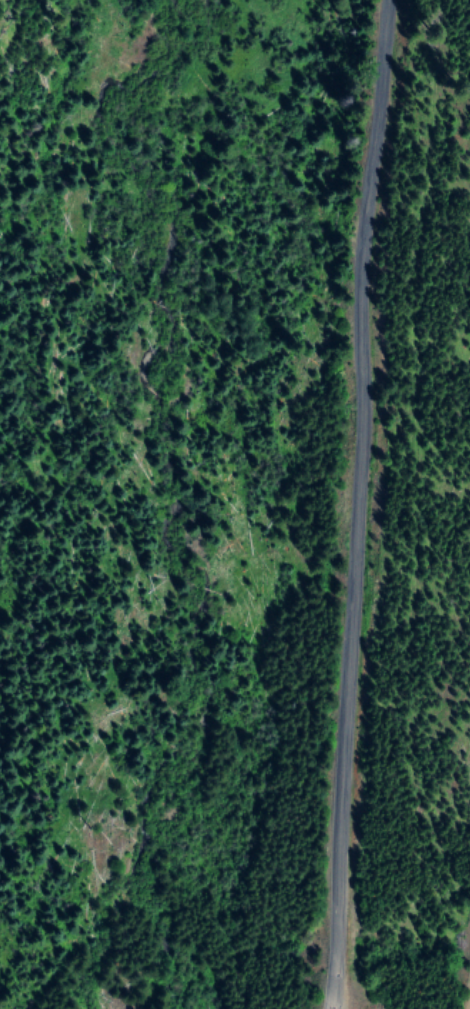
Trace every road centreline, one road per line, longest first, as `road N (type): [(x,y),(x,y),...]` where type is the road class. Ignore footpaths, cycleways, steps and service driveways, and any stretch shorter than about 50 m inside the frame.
road 1 (secondary): [(306,1008),(360,0)]
road 2 (track): [(0,270),(48,63),(54,0)]

